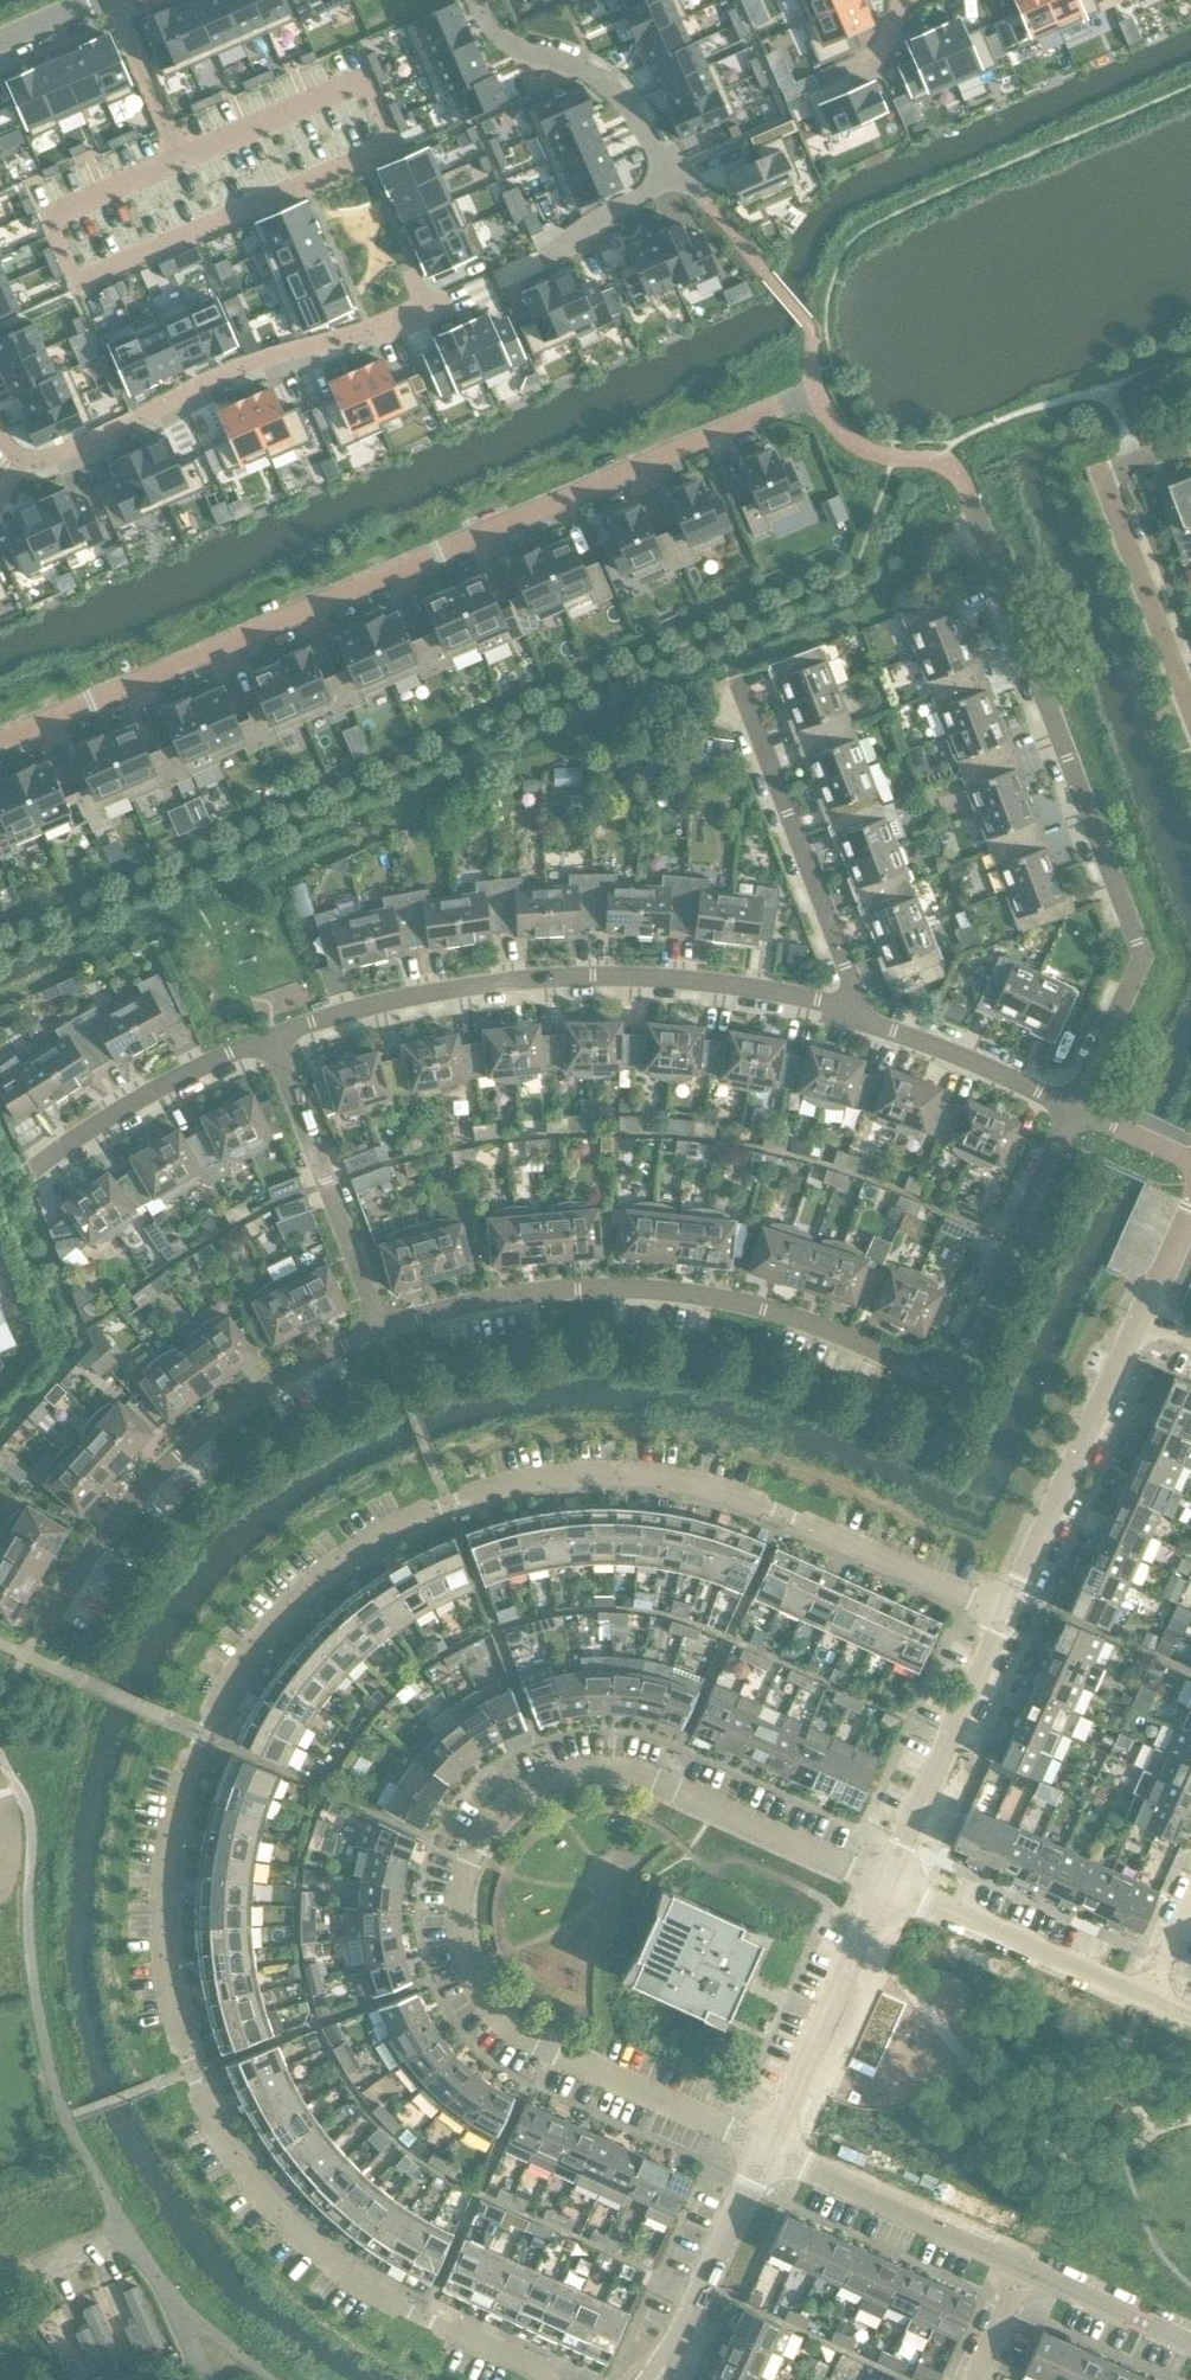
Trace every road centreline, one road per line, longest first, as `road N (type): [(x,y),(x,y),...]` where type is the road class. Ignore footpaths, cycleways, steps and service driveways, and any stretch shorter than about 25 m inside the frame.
road 1 (residential): [(545,2379),(534,2367),(404,2306),(301,2235),(238,2151),(199,2069),(170,1949),(171,1892),(197,1766),(233,1689),(286,1618),(356,1557),(453,1507),(565,1481),(612,1477),(692,1488),(835,1538),(1011,1616)]
road 2 (residential): [(768,2153),(547,2047),(500,2014),(469,1965),(462,1929),(473,1859),(519,1801),(551,1783),(608,1772),(664,1785),(891,1886)]
road 3 (residential): [(1079,1109),(950,1387),(845,1338),(728,1304),(624,1291),(498,1300),(385,1327)]
road 4 (residential): [(0,741),(777,406)]
road 5 (residential): [(1079,1109),(1148,957),(970,500)]
road 6 (residential): [(277,1040),(401,998),(555,978),(724,984),(862,1011)]
road 7 (residential): [(441,302),(243,364),(70,457),(35,464),(0,438)]
road 8 (residential): [(478,0),(508,40),(596,69),(620,93),(659,168),(650,189),(493,279)]
road 9 (residential): [(47,1622),(101,1538),(177,1454),(277,1379),(385,1327)]
road 10 (residential): [(862,1011),(745,689)]
road 11 (residential): [(1011,1616),(1144,1318)]
road 12 (residential): [(385,1327),(277,1040)]
road 13 (residential): [(891,1886),(1011,1616)]
road 14 (residential): [(768,2153),(891,1886)]
road 15 (residential): [(25,1179),(173,1083),(277,1040)]
road 16 (residential): [(1151,2000),(891,1886)]
road 17 (residential): [(1024,2271),(768,2153)]
road 18 (residential): [(1190,718),(1102,474)]
road 19 (residential): [(659,2379),(768,2153)]
road 20 (residential): [(862,1011),(1079,1109)]
road 21 (residential): [(1190,2344),(1024,2271)]
road 22 (residential): [(1190,1160),(1079,1109)]

